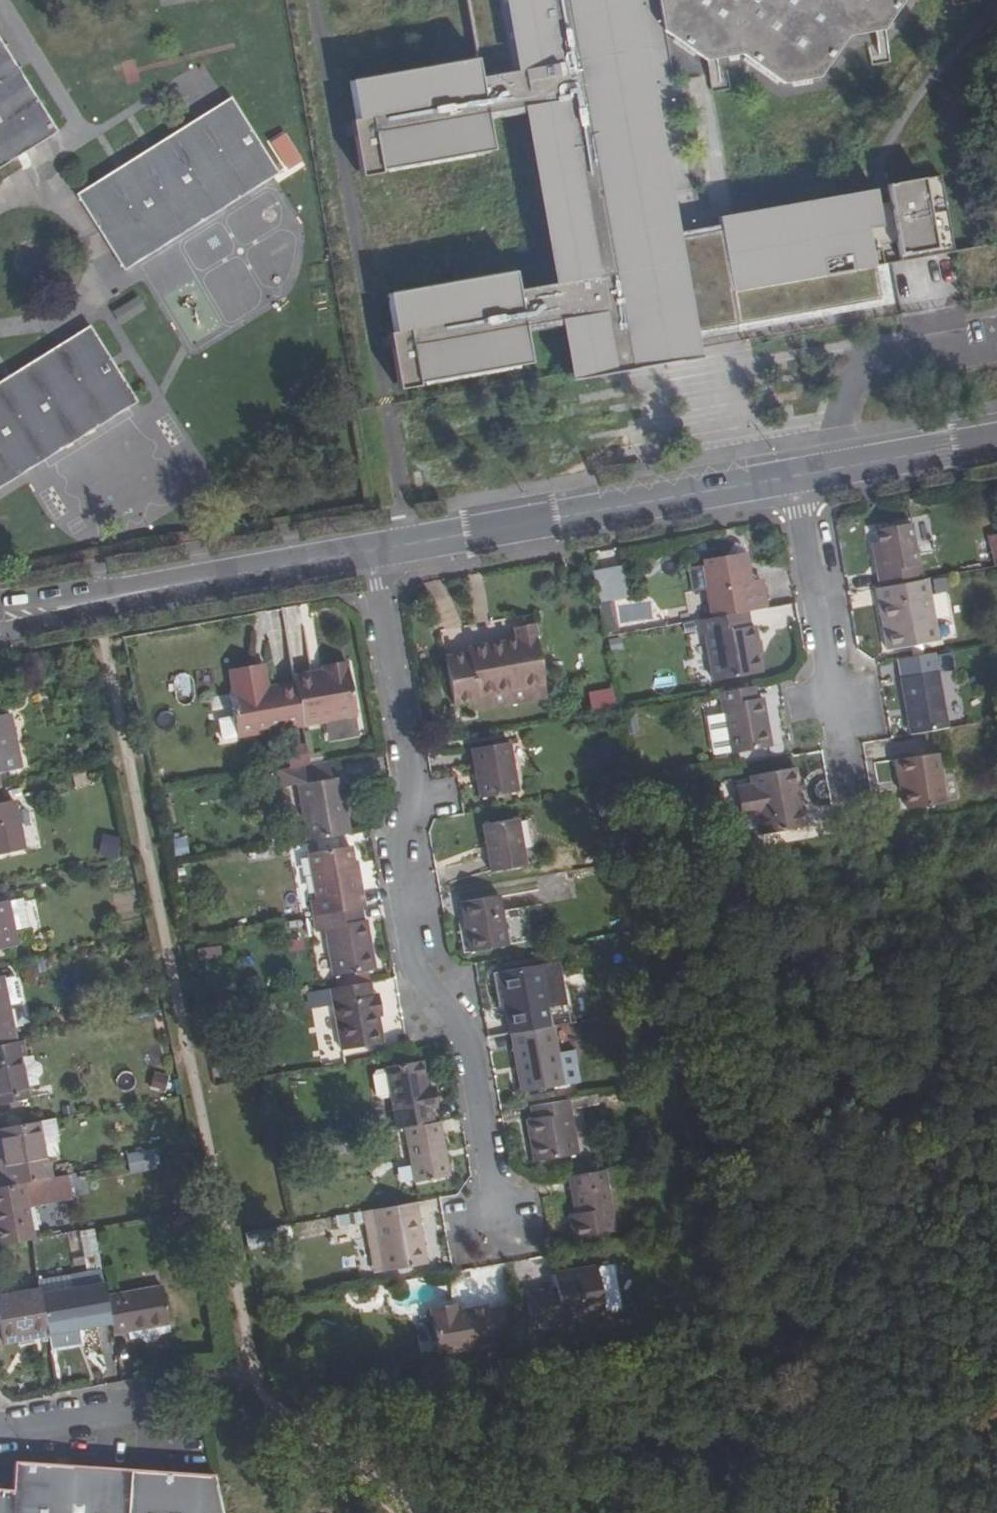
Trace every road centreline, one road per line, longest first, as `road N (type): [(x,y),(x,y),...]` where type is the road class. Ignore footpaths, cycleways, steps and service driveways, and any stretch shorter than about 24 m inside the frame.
road 1 (unclassified): [(502,1242),(471,1041),(420,1002),(394,844),(418,794),(376,549)]
road 2 (tertiary): [(789,478),(376,549)]
road 3 (tertiary): [(376,549),(0,614)]
road 4 (unclassified): [(843,784),(789,478)]
road 5 (tertiary): [(996,442),(789,478)]

